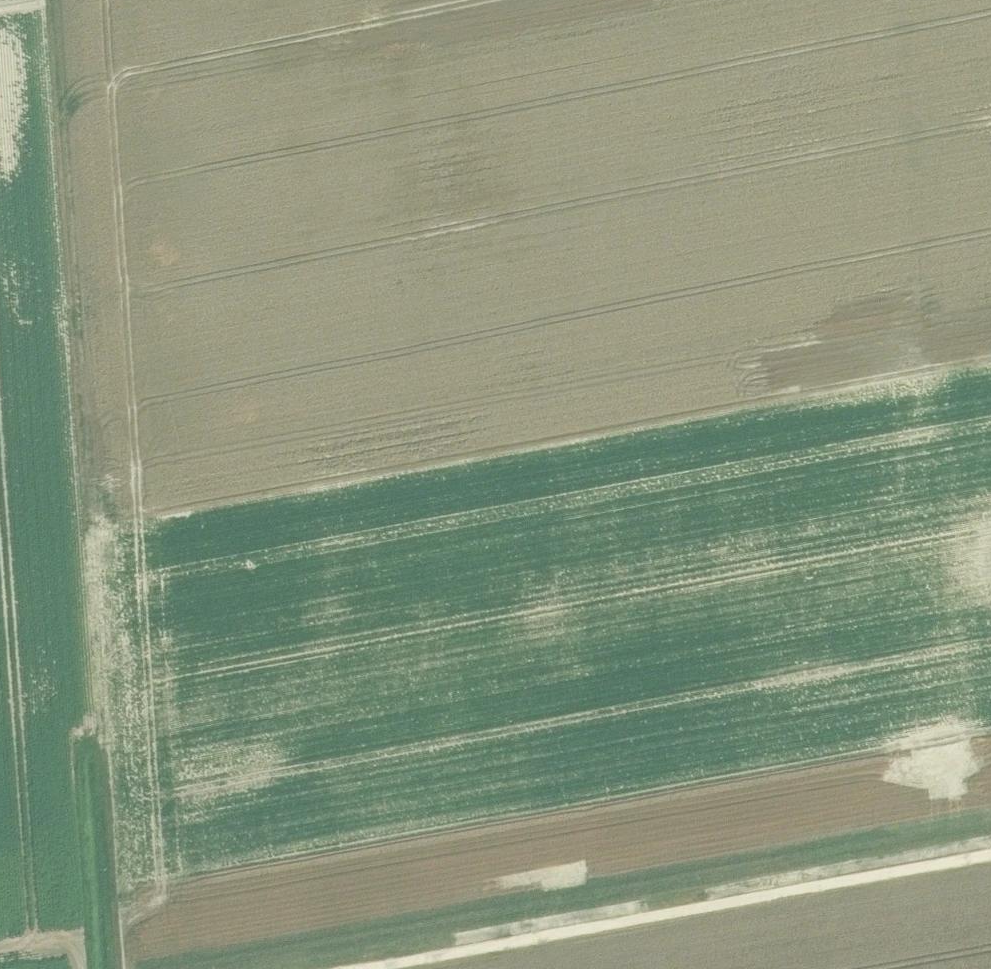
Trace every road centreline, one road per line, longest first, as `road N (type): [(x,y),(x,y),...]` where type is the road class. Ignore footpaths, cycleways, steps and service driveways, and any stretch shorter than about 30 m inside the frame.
road 1 (track): [(368,968),(990,855)]

